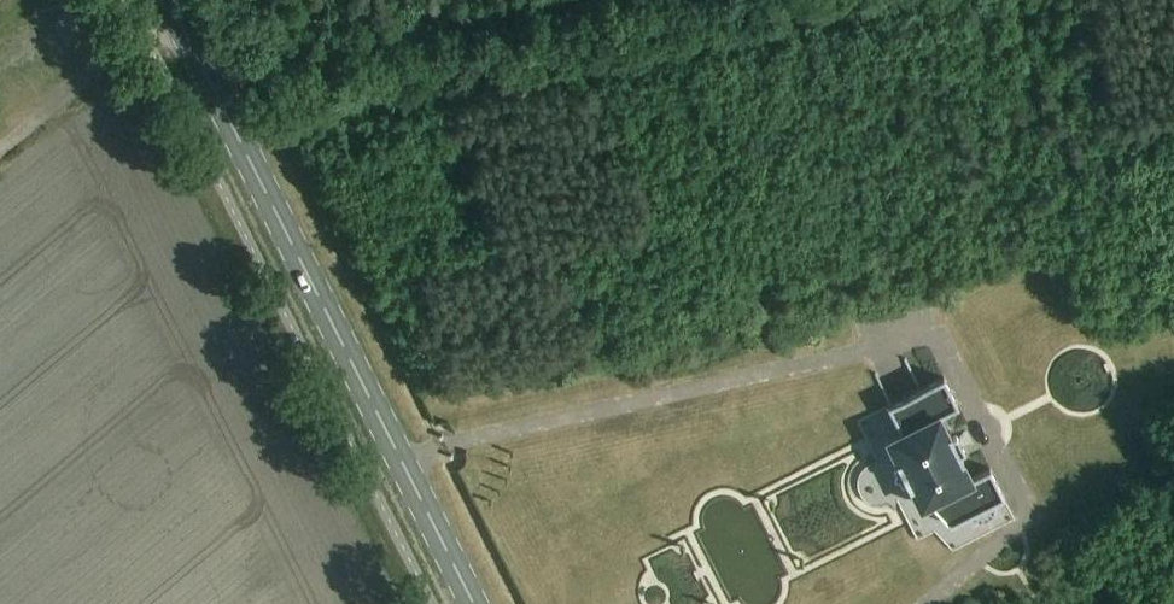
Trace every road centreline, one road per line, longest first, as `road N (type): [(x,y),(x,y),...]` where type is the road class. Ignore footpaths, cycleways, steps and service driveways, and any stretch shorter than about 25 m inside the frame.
road 1 (primary): [(475,603),(172,0)]
road 2 (track): [(515,0),(207,63)]
road 3 (track): [(0,145),(176,8)]

